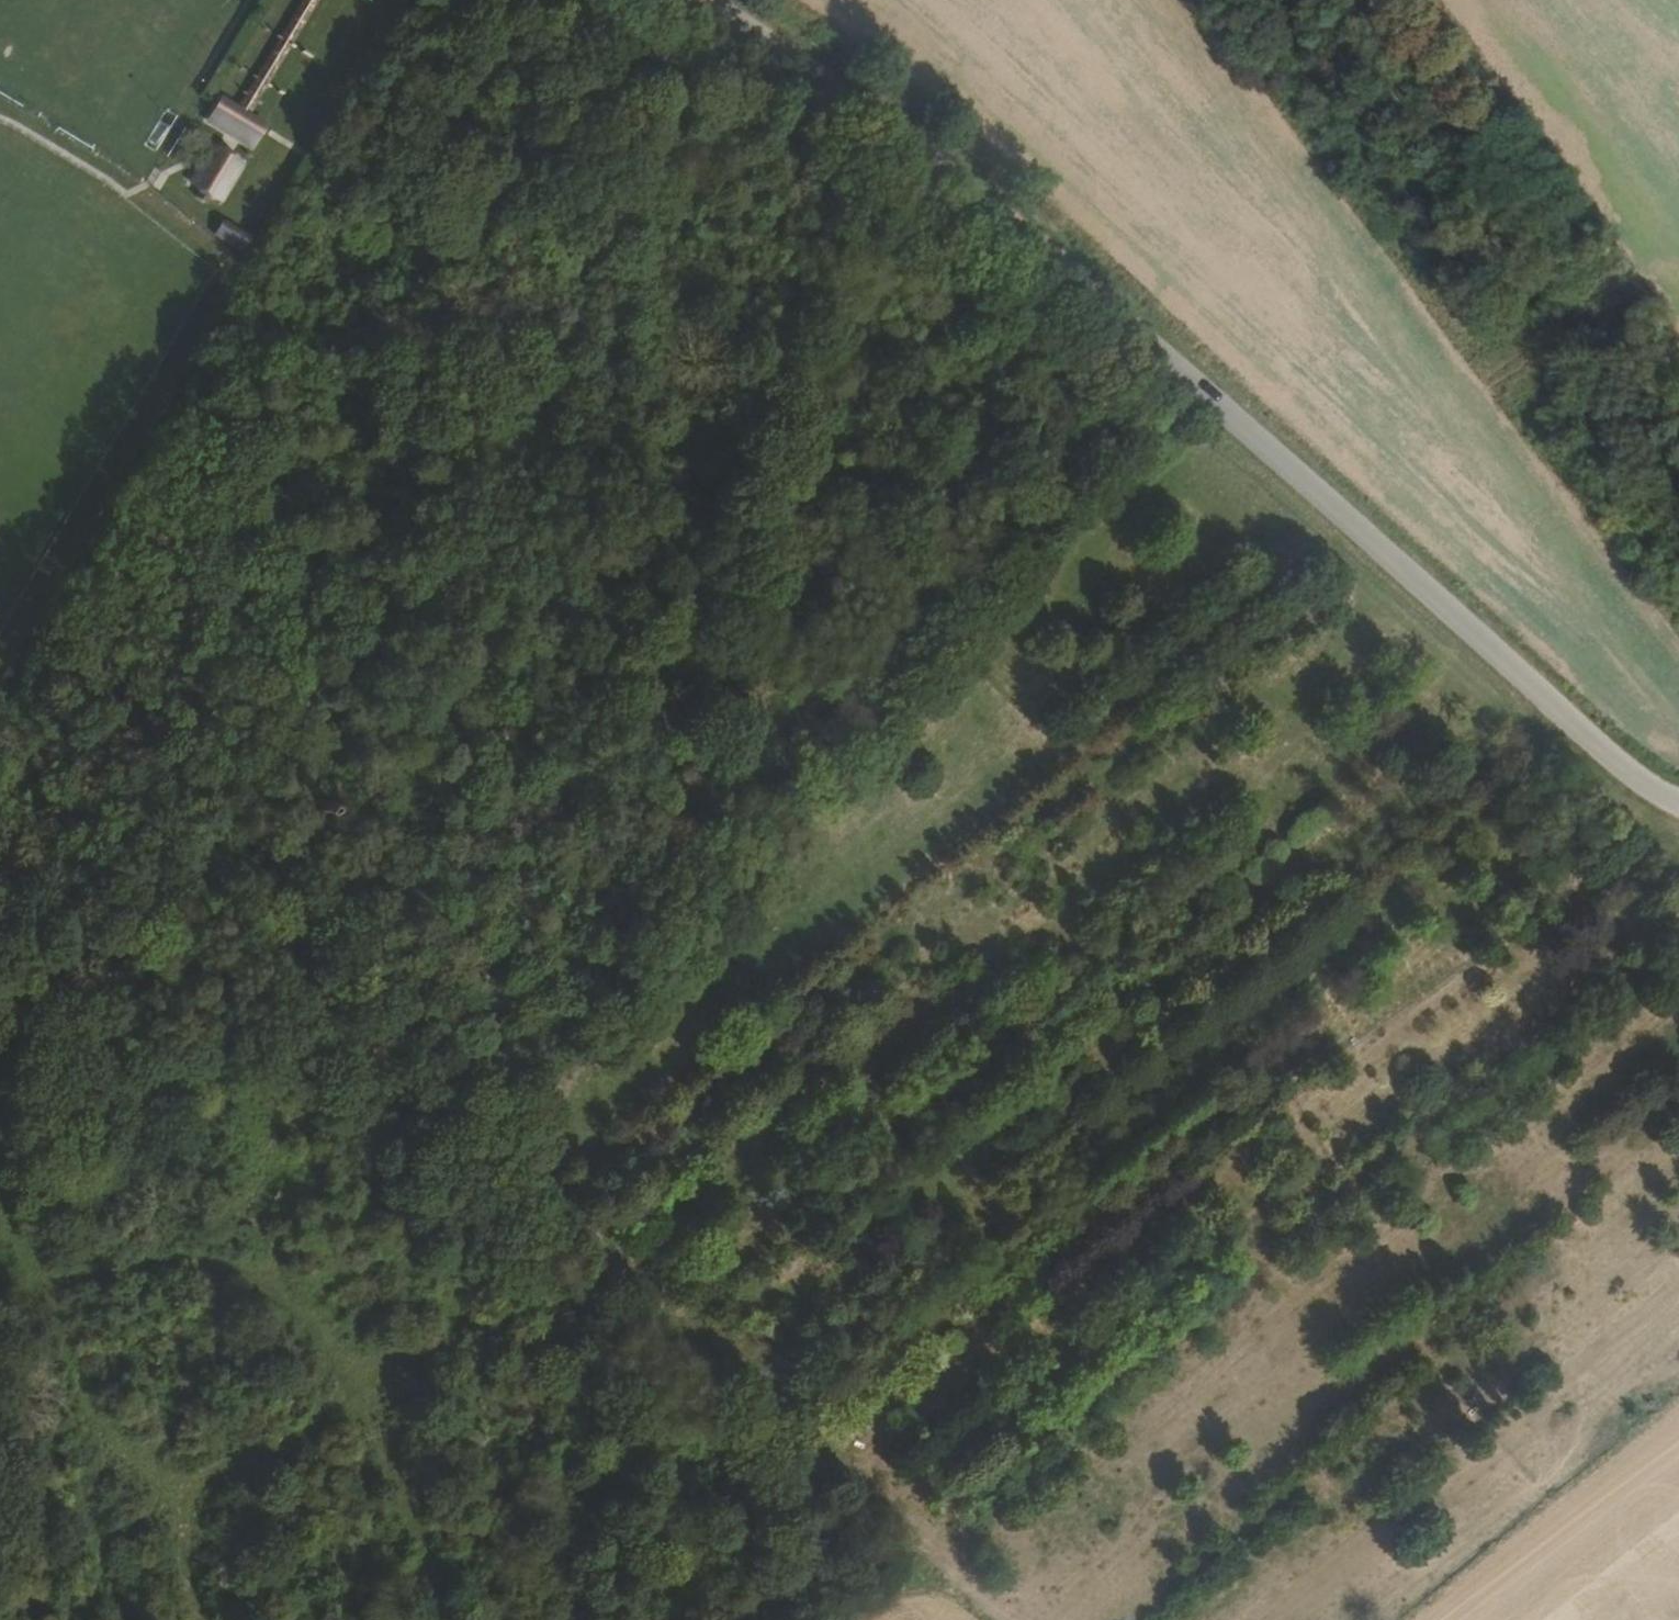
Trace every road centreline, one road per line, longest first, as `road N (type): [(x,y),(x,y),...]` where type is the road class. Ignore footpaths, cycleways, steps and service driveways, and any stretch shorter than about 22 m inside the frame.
road 1 (residential): [(717,0),(904,119),(1632,771),(1678,801)]

